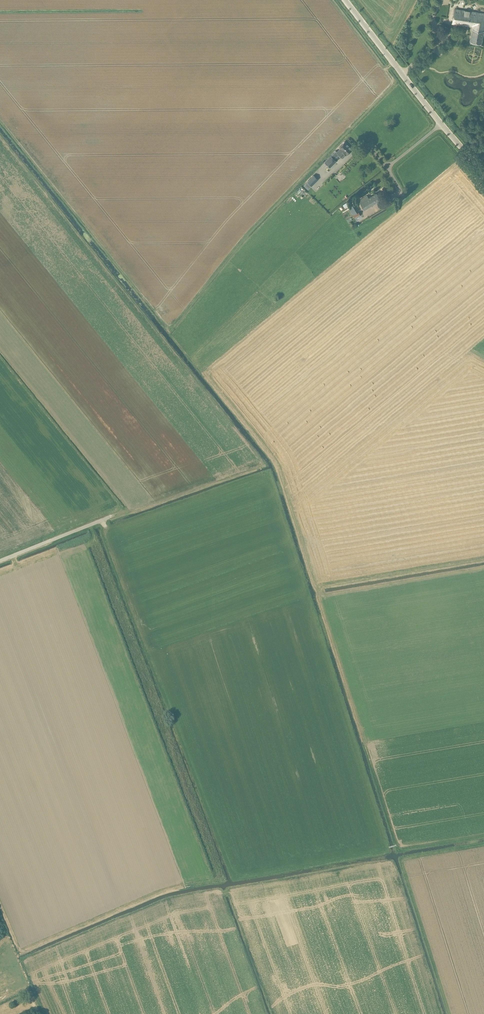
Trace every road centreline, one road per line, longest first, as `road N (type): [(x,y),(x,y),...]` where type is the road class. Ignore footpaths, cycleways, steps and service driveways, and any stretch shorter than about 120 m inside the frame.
road 1 (unclassified): [(483,170),(347,0)]
road 2 (track): [(0,561),(112,516)]

